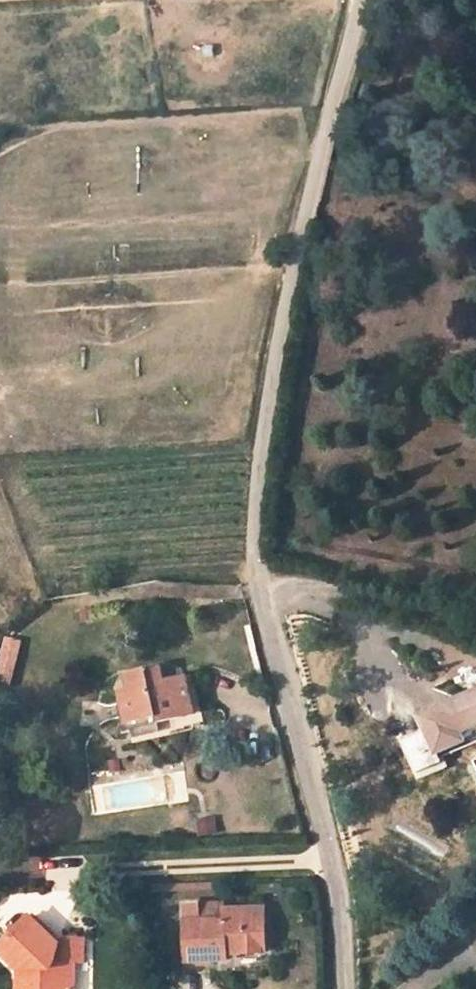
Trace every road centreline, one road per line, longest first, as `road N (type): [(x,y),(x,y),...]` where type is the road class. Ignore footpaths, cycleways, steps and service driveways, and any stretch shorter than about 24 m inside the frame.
road 1 (unclassified): [(345,988),(338,898),(256,536),(263,446),(306,206),(361,0)]

